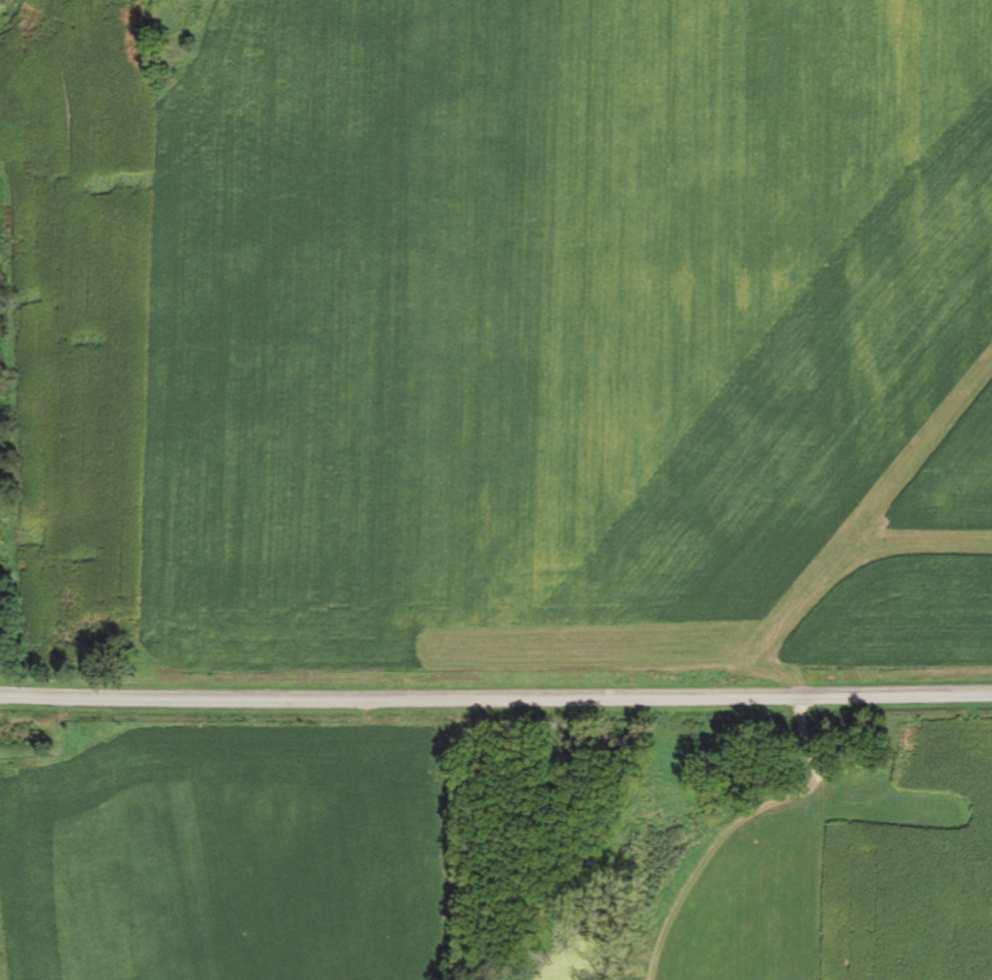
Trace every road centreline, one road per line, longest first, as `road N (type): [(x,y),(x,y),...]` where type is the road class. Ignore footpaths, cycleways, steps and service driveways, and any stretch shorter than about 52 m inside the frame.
road 1 (secondary): [(0,699),(991,695)]

